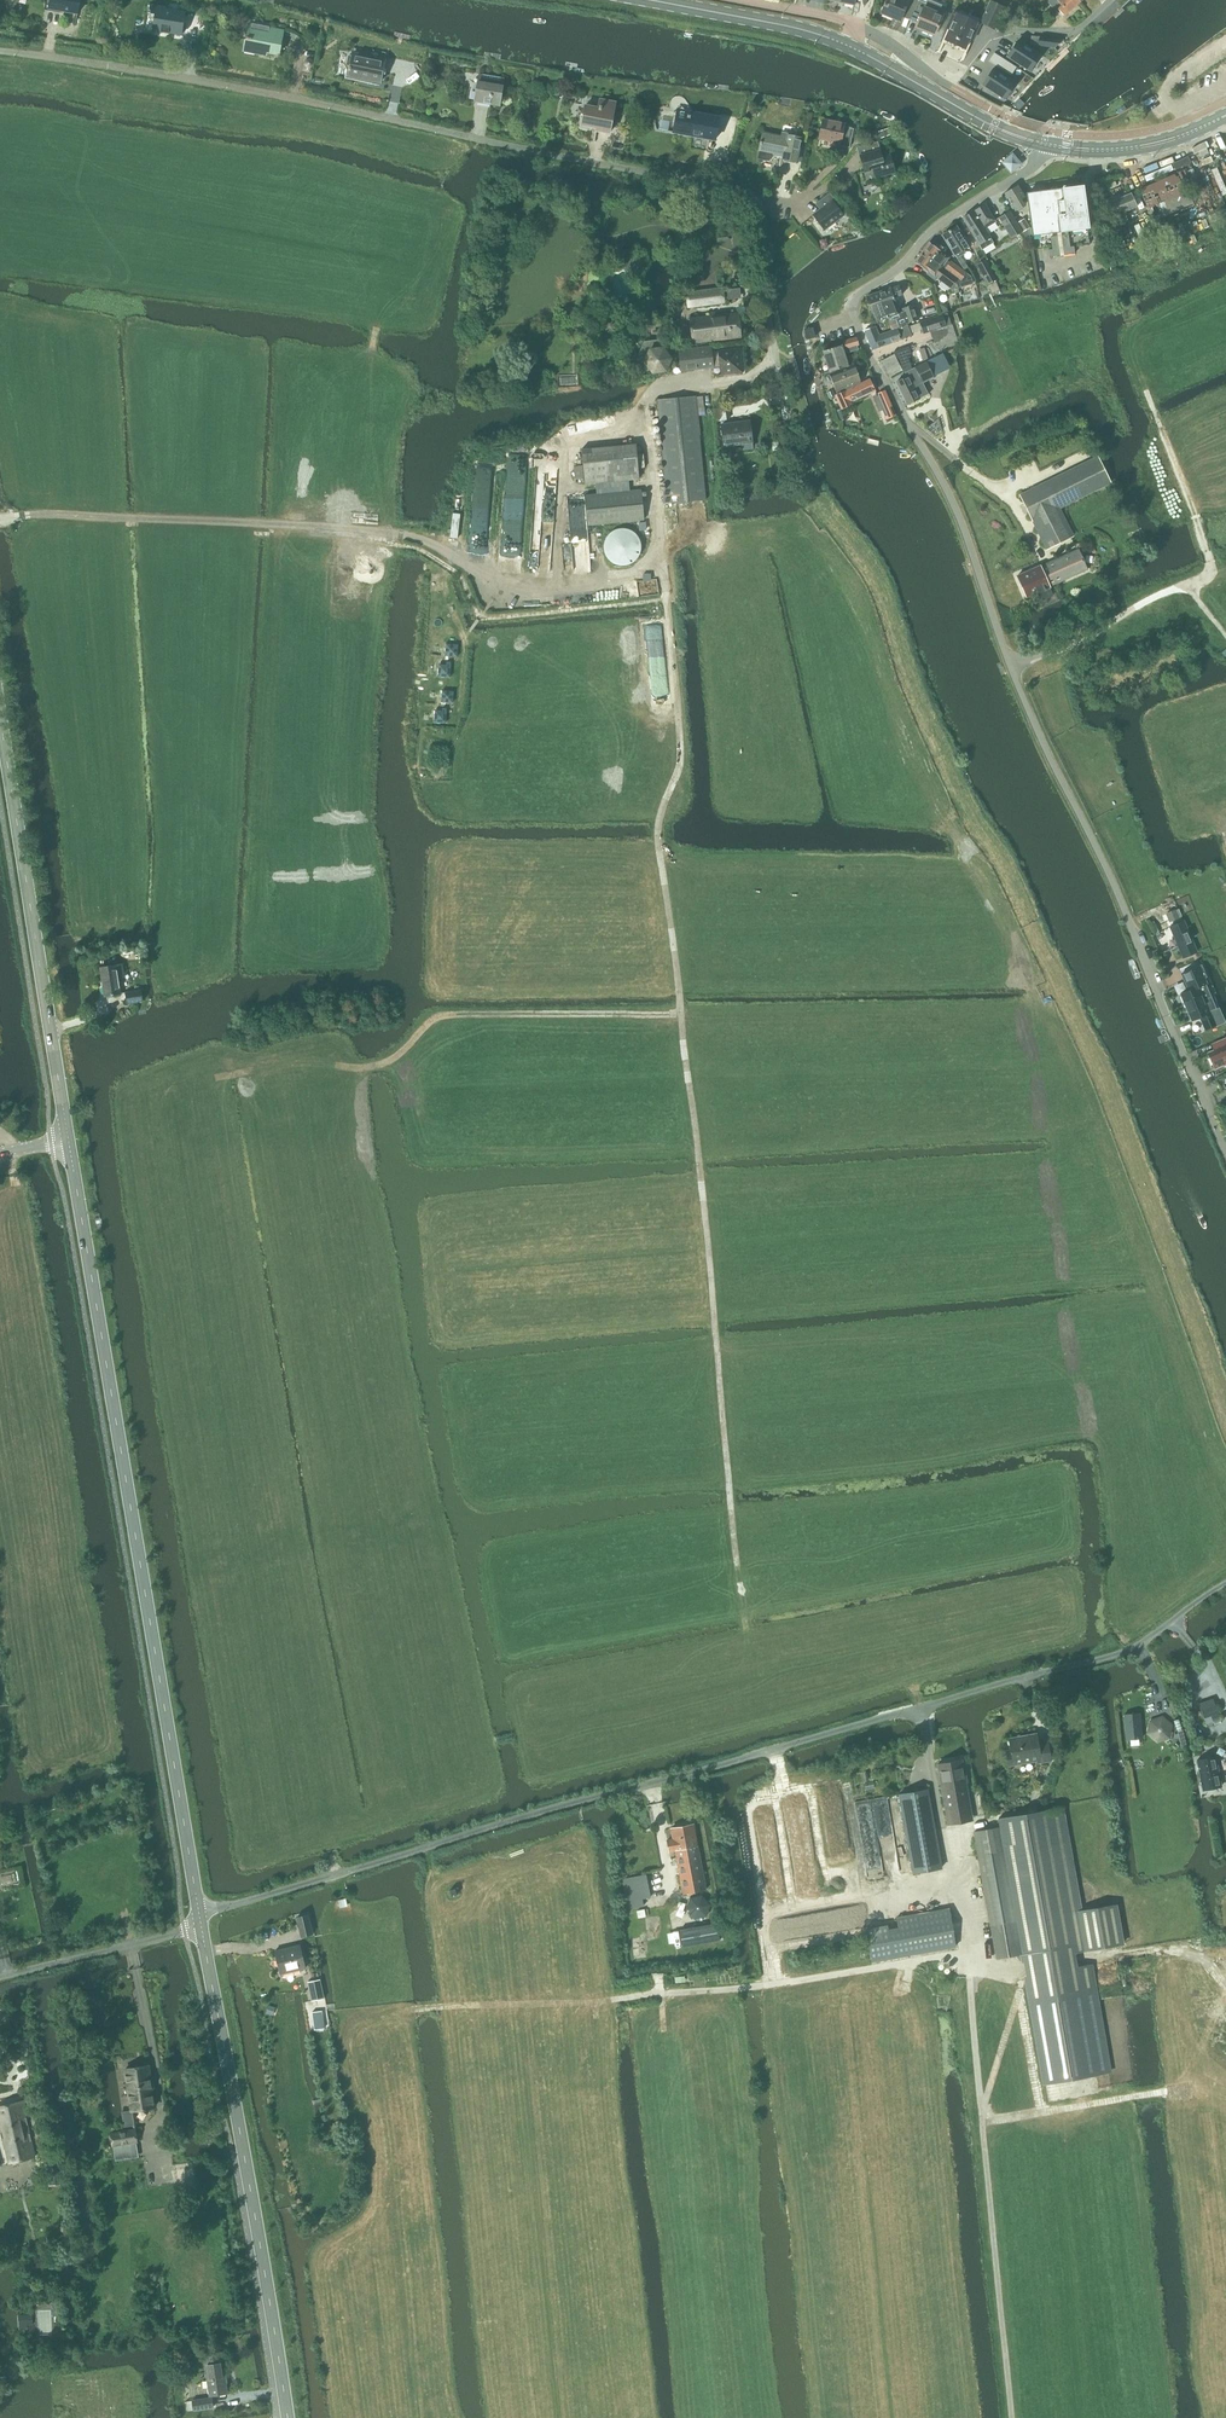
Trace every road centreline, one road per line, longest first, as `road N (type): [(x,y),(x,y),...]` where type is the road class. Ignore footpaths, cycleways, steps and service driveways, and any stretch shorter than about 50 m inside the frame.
road 1 (track): [(739,1570),(658,833),(681,764),(648,412),(658,388)]
road 2 (residential): [(202,1914),(1135,1649),(1225,1584)]
road 3 (unclassified): [(774,348),(760,199),(86,60),(0,52)]
road 4 (unclassified): [(1225,1148),(1011,660),(956,505),(905,417)]
road 5 (tertiary): [(202,1914),(72,1142)]
road 6 (track): [(1014,2417),(967,1947),(921,1708)]
road 7 (track): [(662,571),(524,583),(471,555),(393,532),(0,519)]
road 8 (track): [(967,1954),(772,1988),(408,2011)]
road 9 (tertiary): [(288,2417),(205,1928)]
road 10 (tertiary): [(72,1142),(0,712)]
road 11 (residential): [(905,417),(871,358),(854,303),(902,267),(927,233),(1051,146)]
road 12 (track): [(1225,635),(1188,586),(1050,655),(1011,660)]
road 13 (track): [(681,1015),(456,1014)]
road 14 (residential): [(0,1977),(205,1928)]
road 15 (track): [(1188,586),(1205,575),(1209,558),(1149,396)]
road 16 (secondary): [(1026,140),(844,42)]
road 17 (secondary): [(844,42),(647,0)]
road 18 (unclassified): [(950,85),(995,34),(1070,34),(1113,0)]
road 19 (secondary): [(1099,150),(1157,142),(1225,115)]

